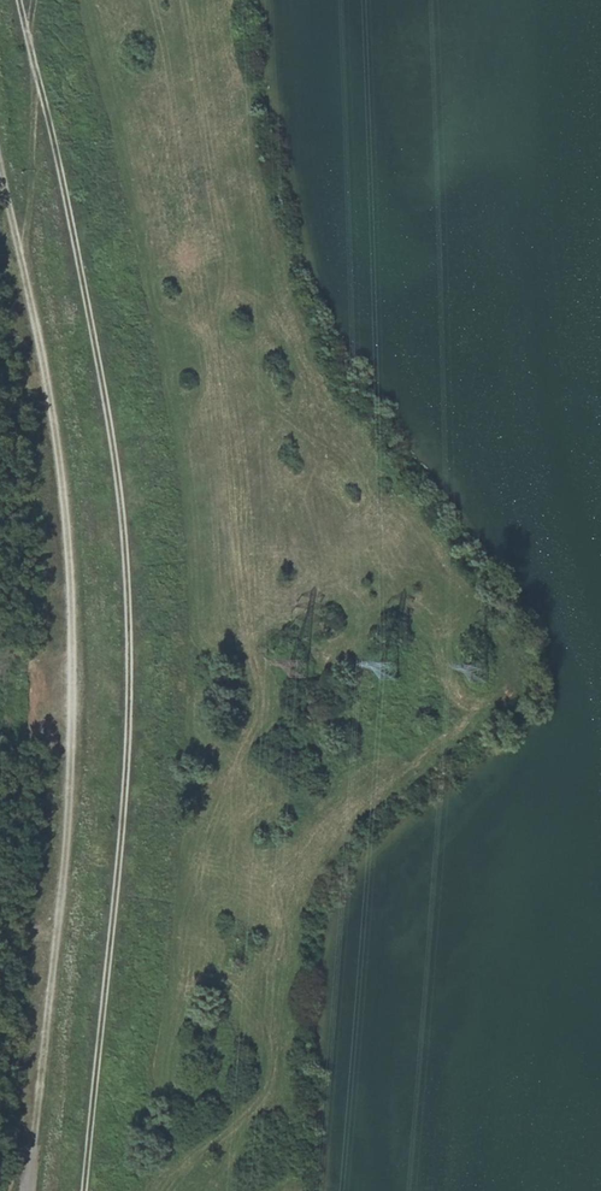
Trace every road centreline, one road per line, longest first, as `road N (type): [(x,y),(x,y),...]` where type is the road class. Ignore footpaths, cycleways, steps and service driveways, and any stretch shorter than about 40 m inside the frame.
road 1 (track): [(89,1190),(123,865),(133,713),(130,558),(92,310),(26,0)]
road 2 (unclassified): [(26,1190),(69,796),(72,653),(53,431),(0,177)]

